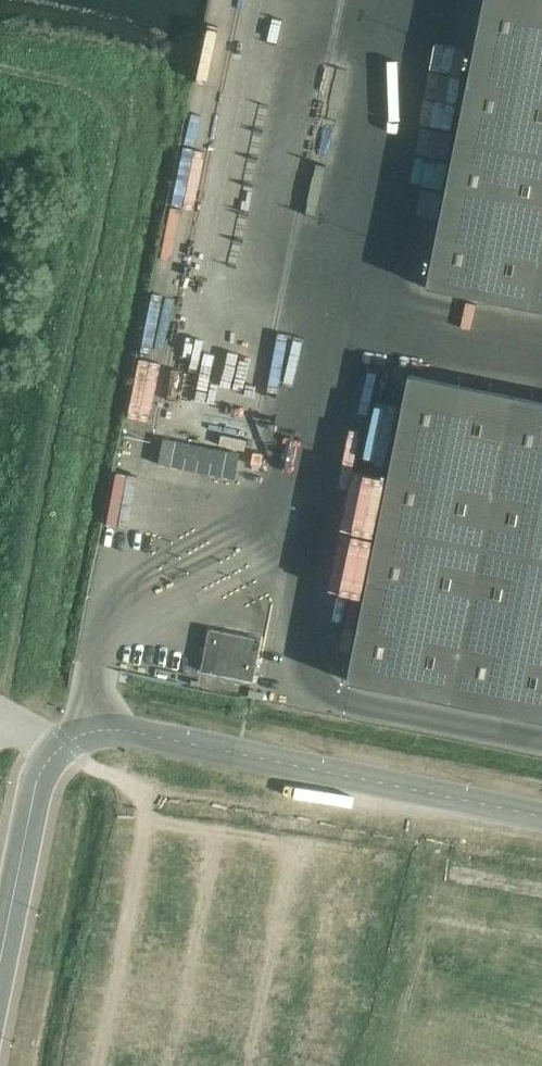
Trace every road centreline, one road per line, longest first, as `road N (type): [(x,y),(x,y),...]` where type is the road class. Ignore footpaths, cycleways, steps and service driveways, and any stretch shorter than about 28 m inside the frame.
road 1 (track): [(0,704),(119,134),(106,95),(0,69)]
road 2 (unclassified): [(541,814),(136,734),(99,730),(56,751)]
road 3 (unclassified): [(0,982),(36,796),(56,751)]

